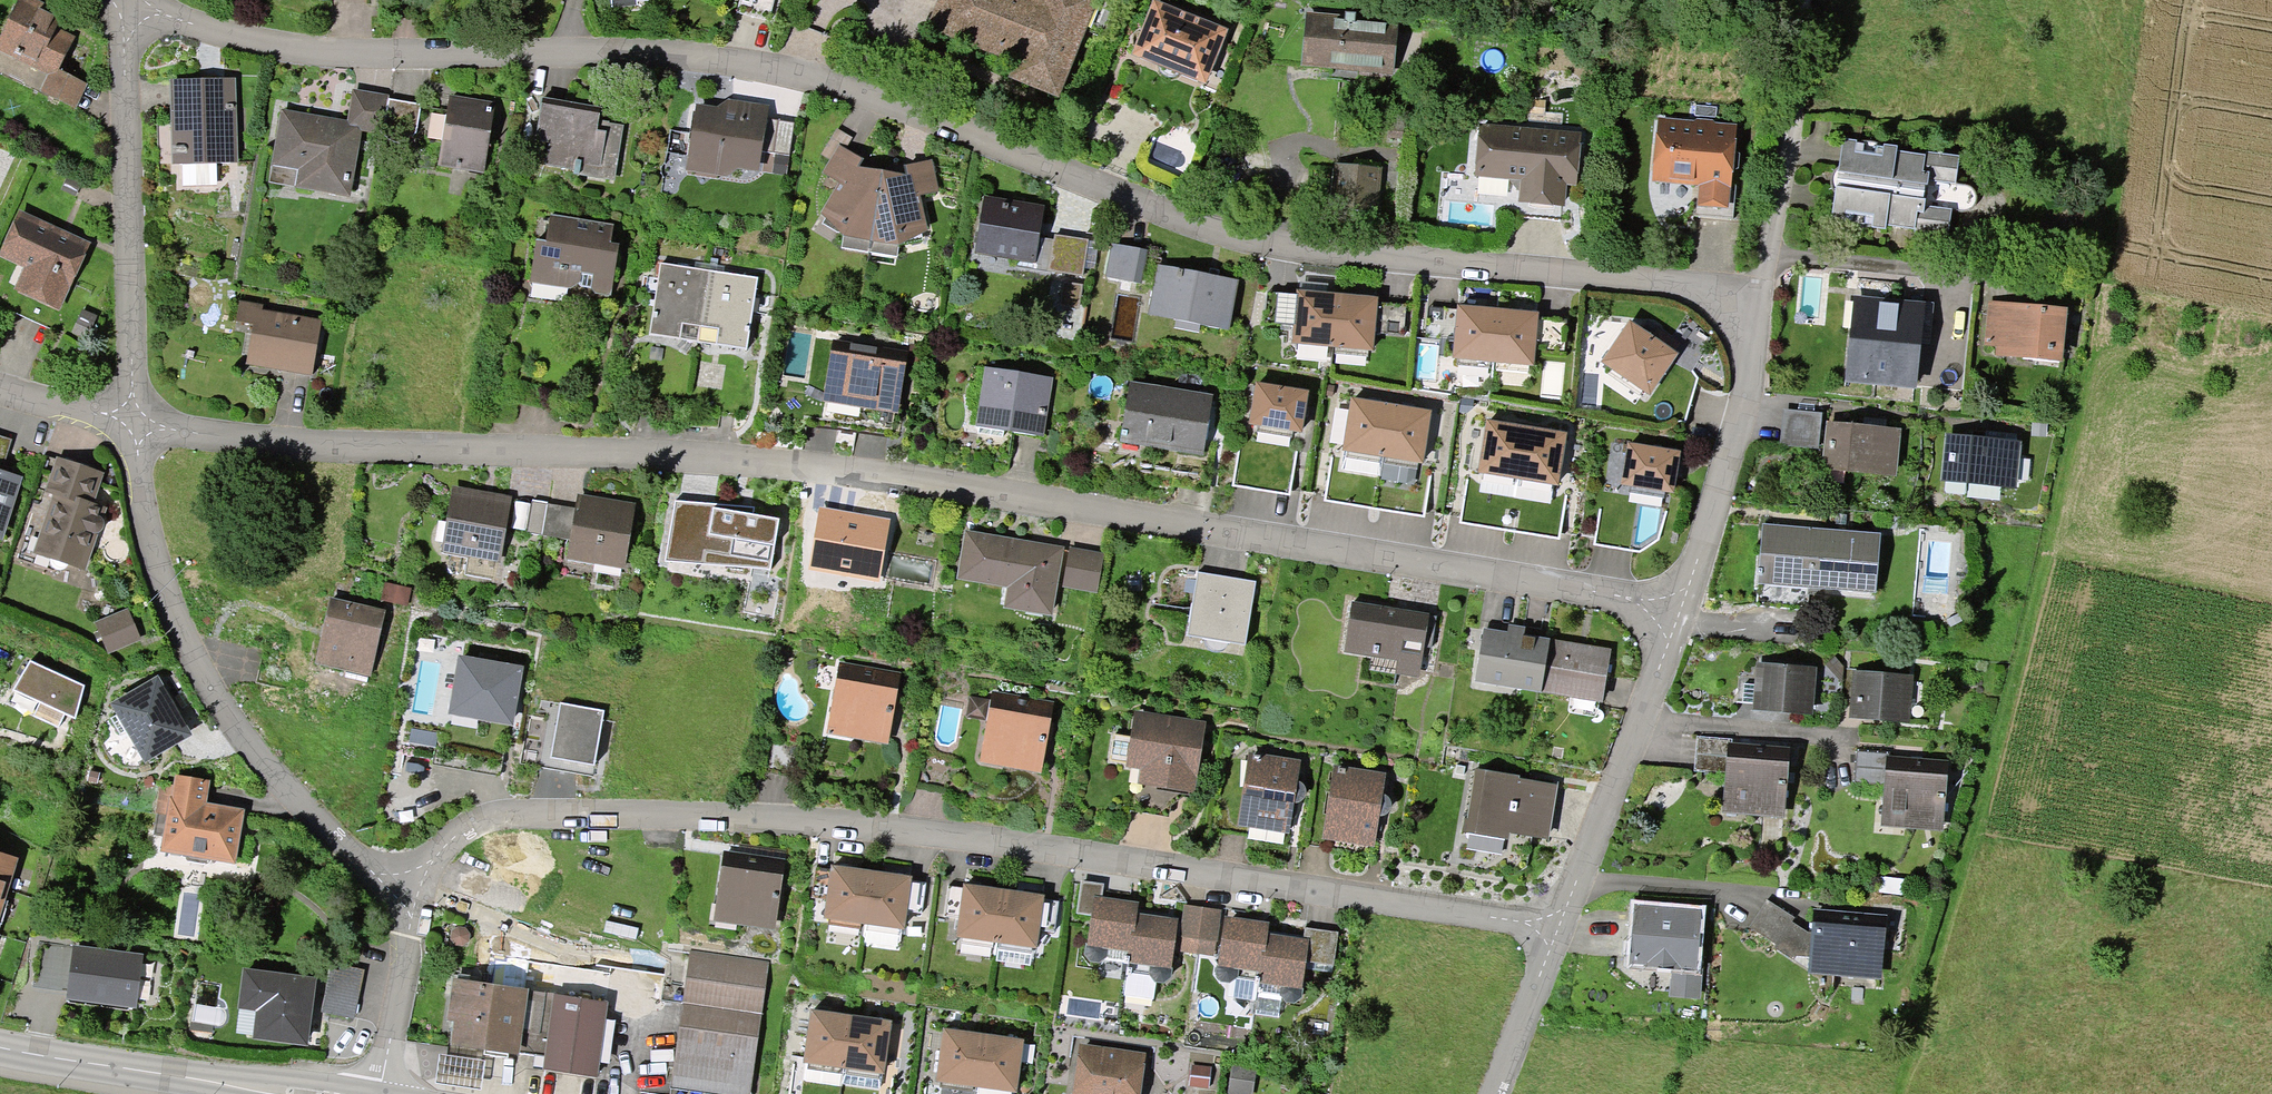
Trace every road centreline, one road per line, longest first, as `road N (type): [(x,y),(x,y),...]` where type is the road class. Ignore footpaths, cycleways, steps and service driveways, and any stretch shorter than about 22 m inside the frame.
road 1 (residential): [(1751,299),(1353,258),(1231,235),(836,86),(751,65),(671,55),(306,54),(123,1)]
road 2 (residential): [(133,426),(217,442),(837,471),(1678,614)]
road 3 (residential): [(399,899),(470,825),(517,812),(667,814),(927,834),(1554,929)]
road 4 (residential): [(133,426),(138,515),(168,613),(217,710),(344,853),(399,899)]
road 5 (residential): [(123,1),(133,426)]
road 6 (residential): [(1554,929),(1678,614)]
road 7 (residential): [(1678,614),(1734,439),(1751,299)]
road 8 (tertiary): [(0,1044),(307,1093)]
road 9 (residential): [(1751,299),(1790,101)]
road 10 (residential): [(399,899),(403,941),(376,1093)]
road 11 (residential): [(1494,1093),(1554,929)]
road 12 (residential): [(0,396),(133,426)]

